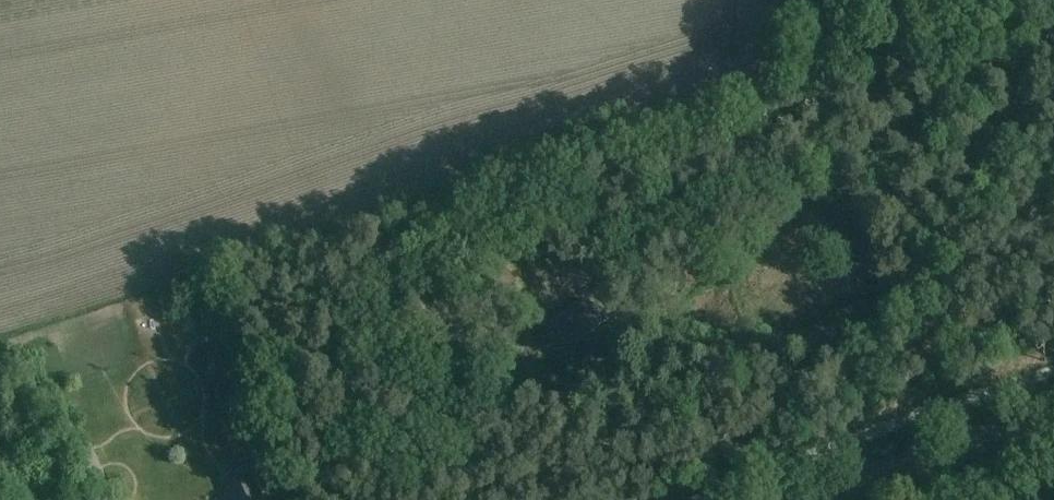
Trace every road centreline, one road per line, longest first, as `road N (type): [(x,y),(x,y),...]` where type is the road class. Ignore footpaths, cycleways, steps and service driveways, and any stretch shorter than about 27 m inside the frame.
road 1 (tertiary): [(802,499),(1053,413)]

